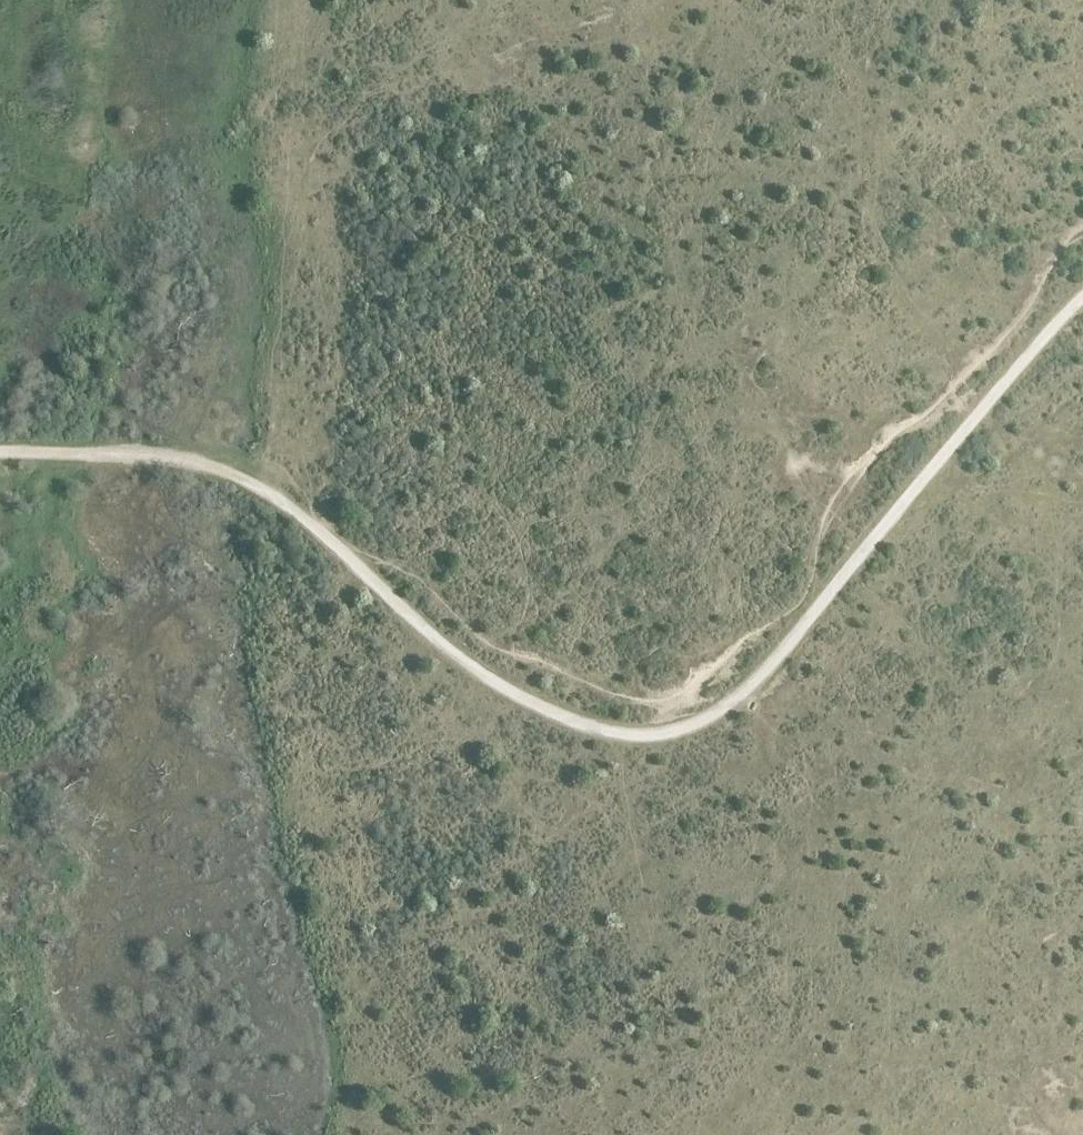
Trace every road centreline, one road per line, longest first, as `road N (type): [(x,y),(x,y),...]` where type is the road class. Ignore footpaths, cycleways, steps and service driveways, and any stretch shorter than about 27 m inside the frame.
road 1 (track): [(1082,305),(976,415),(727,710),(662,728),(561,705),(457,645),(348,540),(251,471),(120,449),(0,441)]

